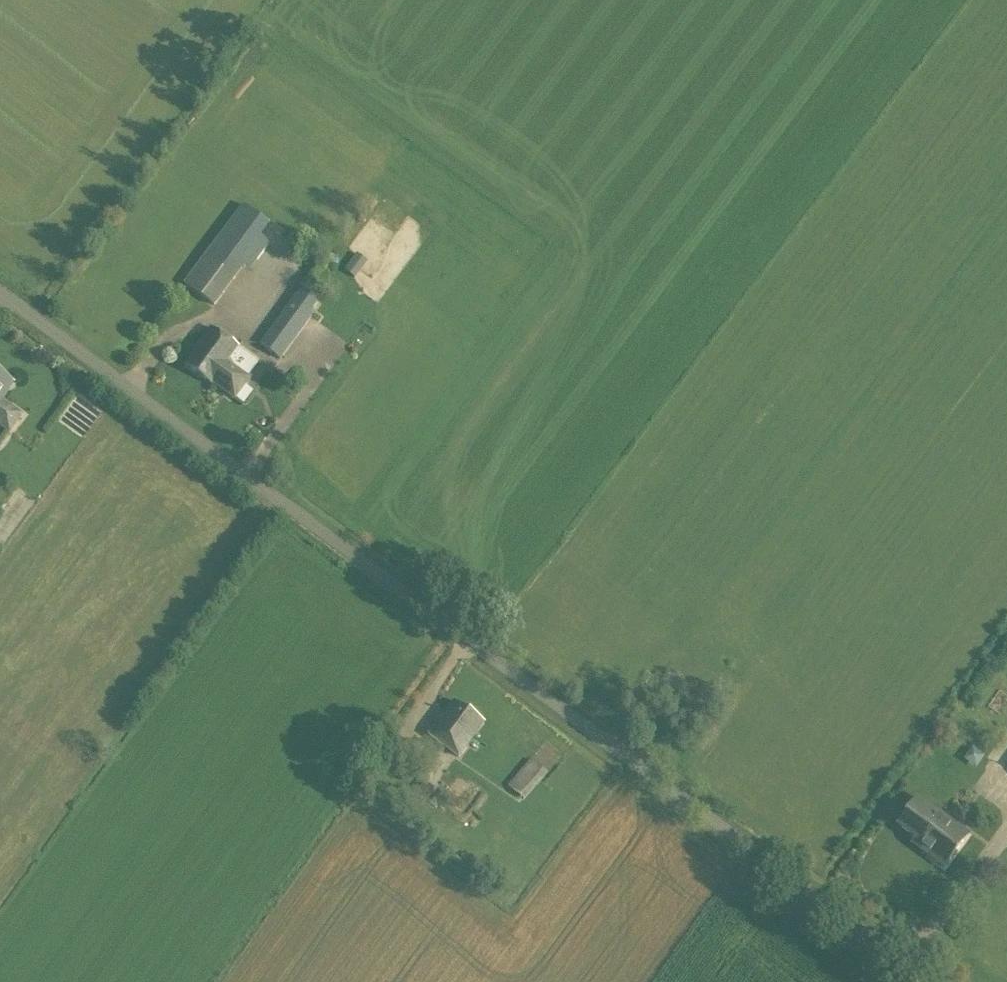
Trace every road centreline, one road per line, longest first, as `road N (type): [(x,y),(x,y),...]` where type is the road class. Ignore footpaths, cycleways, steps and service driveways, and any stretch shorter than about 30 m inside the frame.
road 1 (unclassified): [(912,981),(591,759),(377,593),(0,323)]

